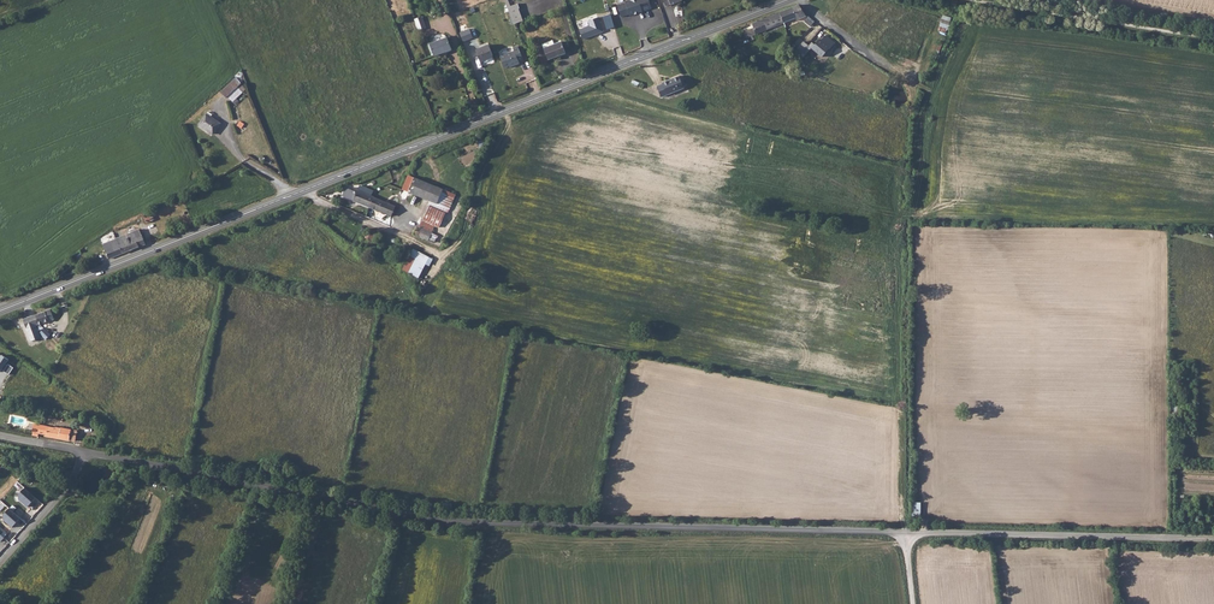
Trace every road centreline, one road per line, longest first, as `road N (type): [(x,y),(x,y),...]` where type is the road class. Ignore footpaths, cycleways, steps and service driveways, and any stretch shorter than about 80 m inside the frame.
road 1 (secondary): [(0,312),(786,0)]
road 2 (unclassified): [(904,532),(457,521),(89,453)]
road 3 (unclassified): [(1213,538),(904,532)]
road 4 (unclassified): [(0,566),(89,453)]

